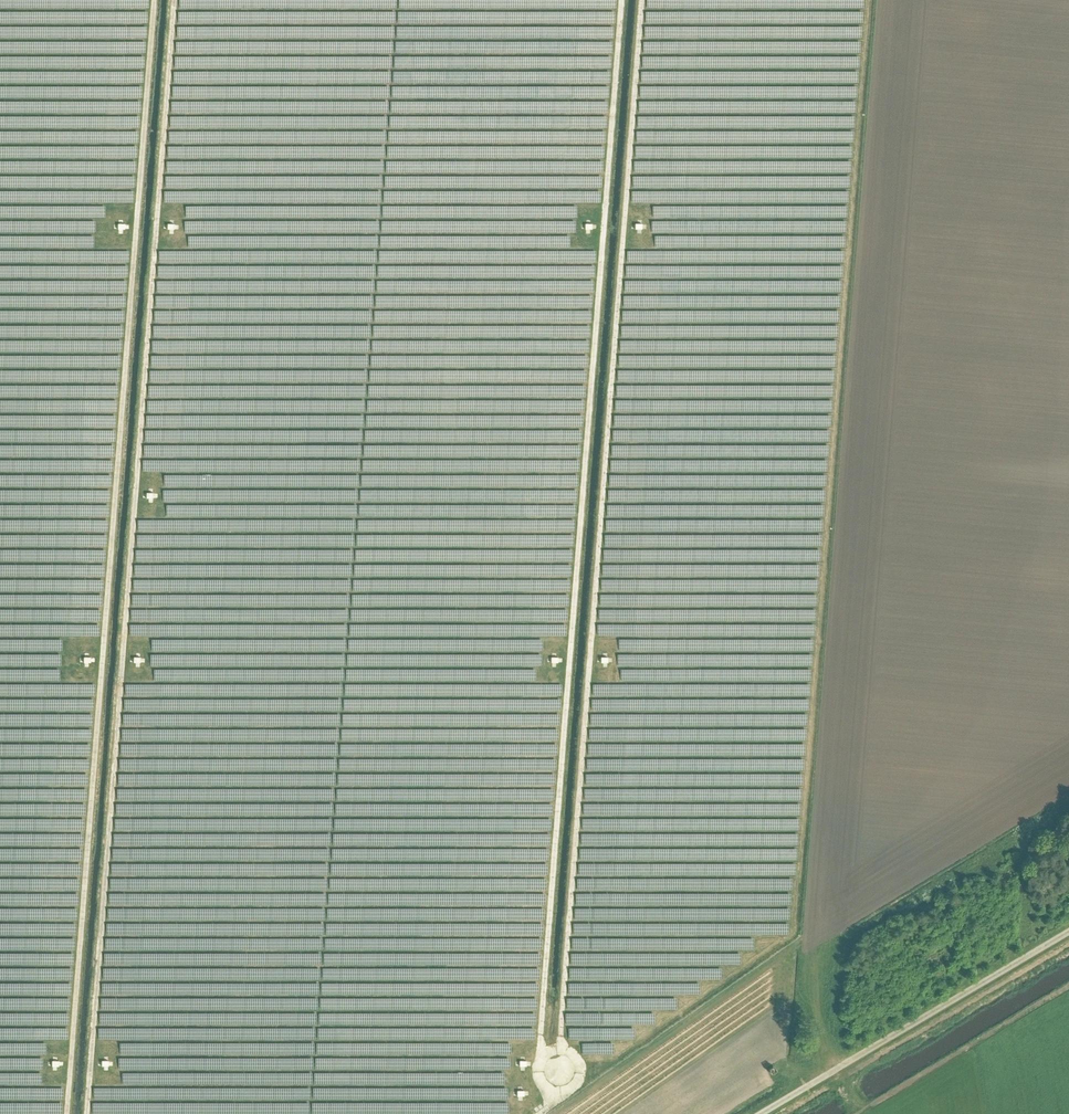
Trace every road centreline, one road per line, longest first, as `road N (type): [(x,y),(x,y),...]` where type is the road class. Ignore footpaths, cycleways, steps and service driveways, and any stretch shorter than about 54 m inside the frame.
road 1 (track): [(541,1113),(560,1074),(643,0)]
road 2 (track): [(67,1113),(155,0)]
road 3 (track): [(175,0),(88,1113)]
road 4 (track): [(622,0),(540,1044)]
road 5 (unclassified): [(759,1113),(1068,931)]

